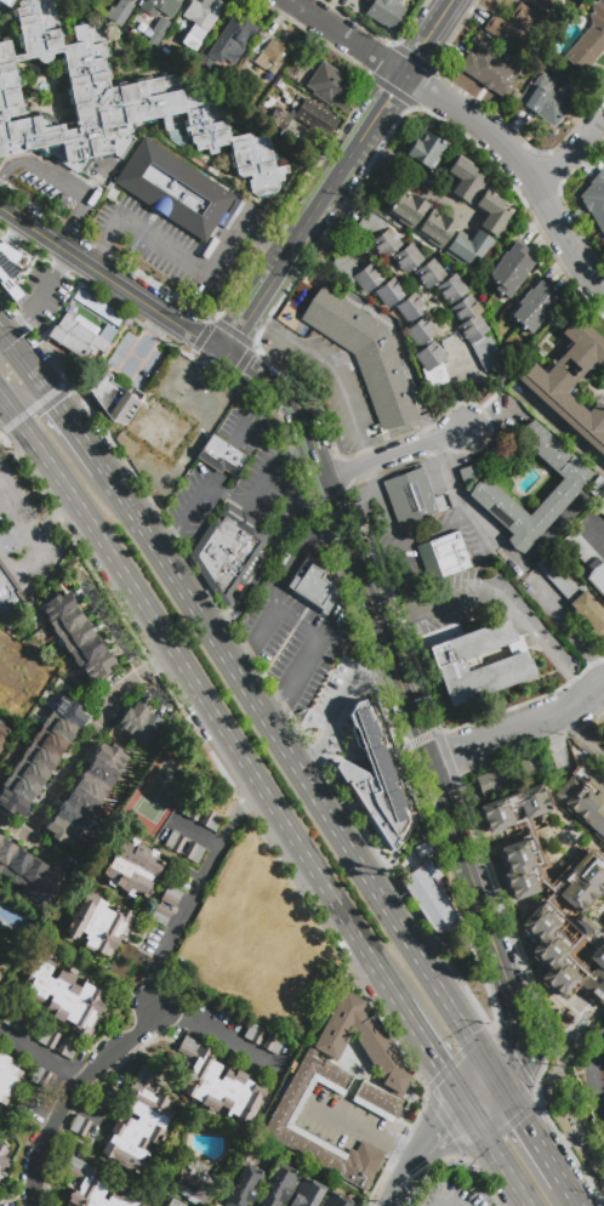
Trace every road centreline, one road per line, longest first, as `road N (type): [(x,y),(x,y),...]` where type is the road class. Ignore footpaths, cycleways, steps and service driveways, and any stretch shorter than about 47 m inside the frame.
road 1 (primary): [(0,399),(404,1005)]
road 2 (tertiary): [(224,352),(301,409),(475,892)]
road 3 (primary): [(414,948),(144,528)]
road 4 (residential): [(405,75),(513,155),(603,293)]
road 5 (residential): [(175,652),(118,689),(23,838)]
road 6 (residential): [(34,1205),(42,1136),(80,1081),(158,1007)]
road 7 (tertiary): [(0,206),(200,340)]
road 8 (residential): [(603,680),(557,717),(428,764)]
road 9 (tertiary): [(405,75),(300,234)]
road 10 (primary): [(497,1076),(414,948)]
road 11 (tertiary): [(492,940),(520,1039),(517,1057),(497,1076)]
road 12 (residential): [(329,483),(465,428)]
road 13 (residential): [(291,0),(405,75)]
road 14 (residential): [(468,1103),(427,1140),(389,1204)]

